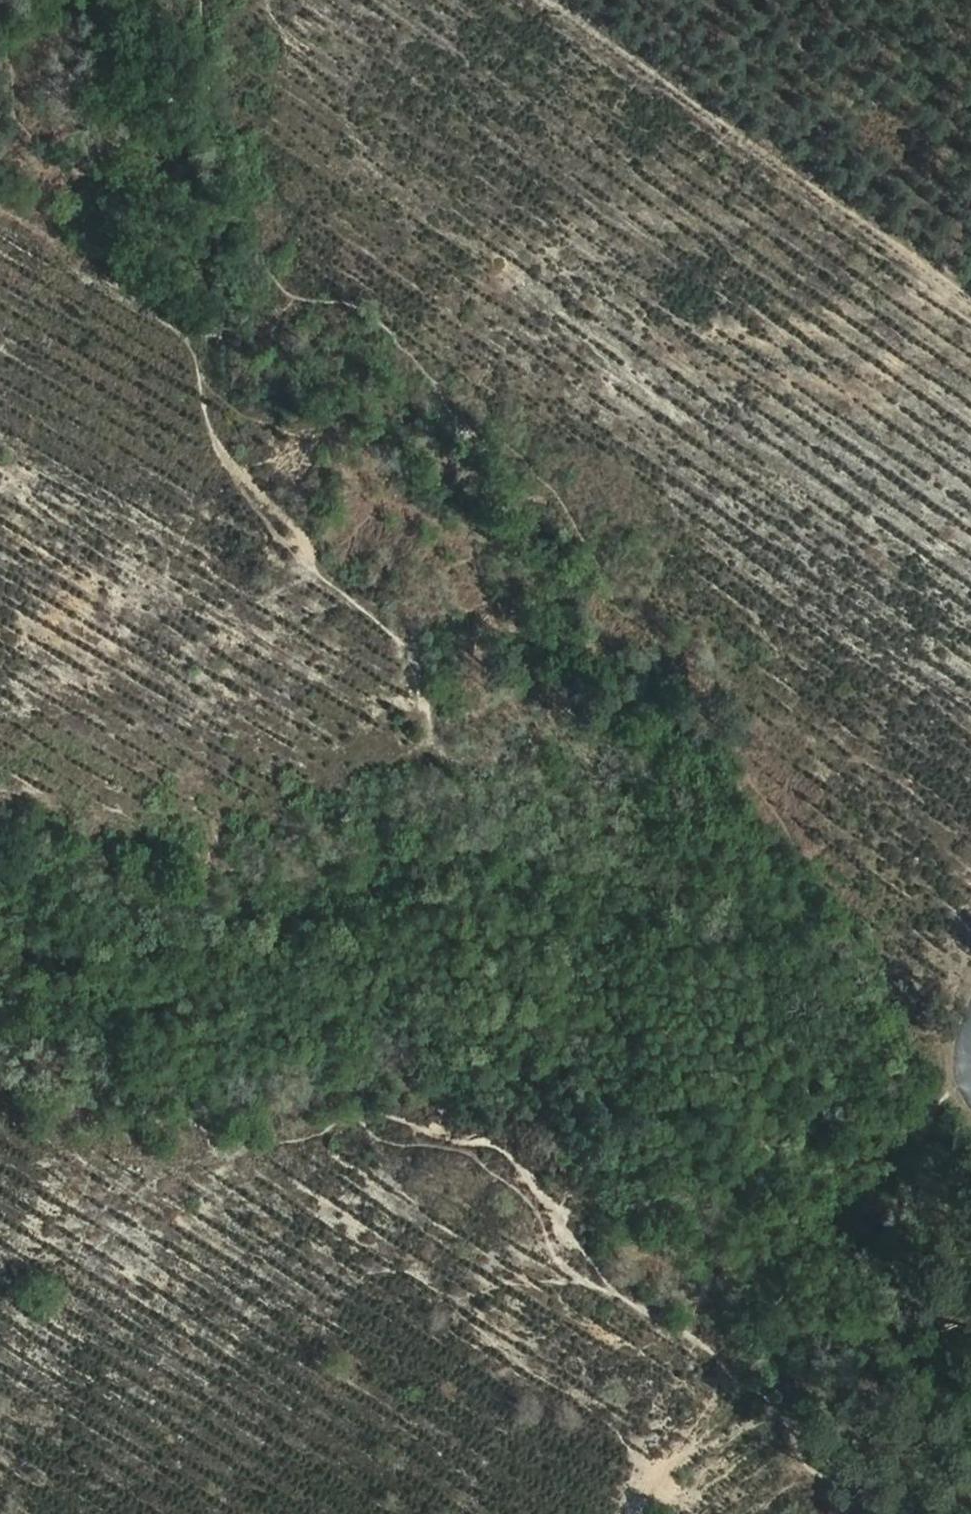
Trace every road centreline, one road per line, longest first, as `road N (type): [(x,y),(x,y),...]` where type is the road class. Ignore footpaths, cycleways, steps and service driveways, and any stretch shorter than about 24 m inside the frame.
road 1 (track): [(279,0),(308,59),(421,209),(547,295),(673,436),(869,535),(954,546),(970,540)]
road 2 (track): [(645,1513),(723,1386)]

